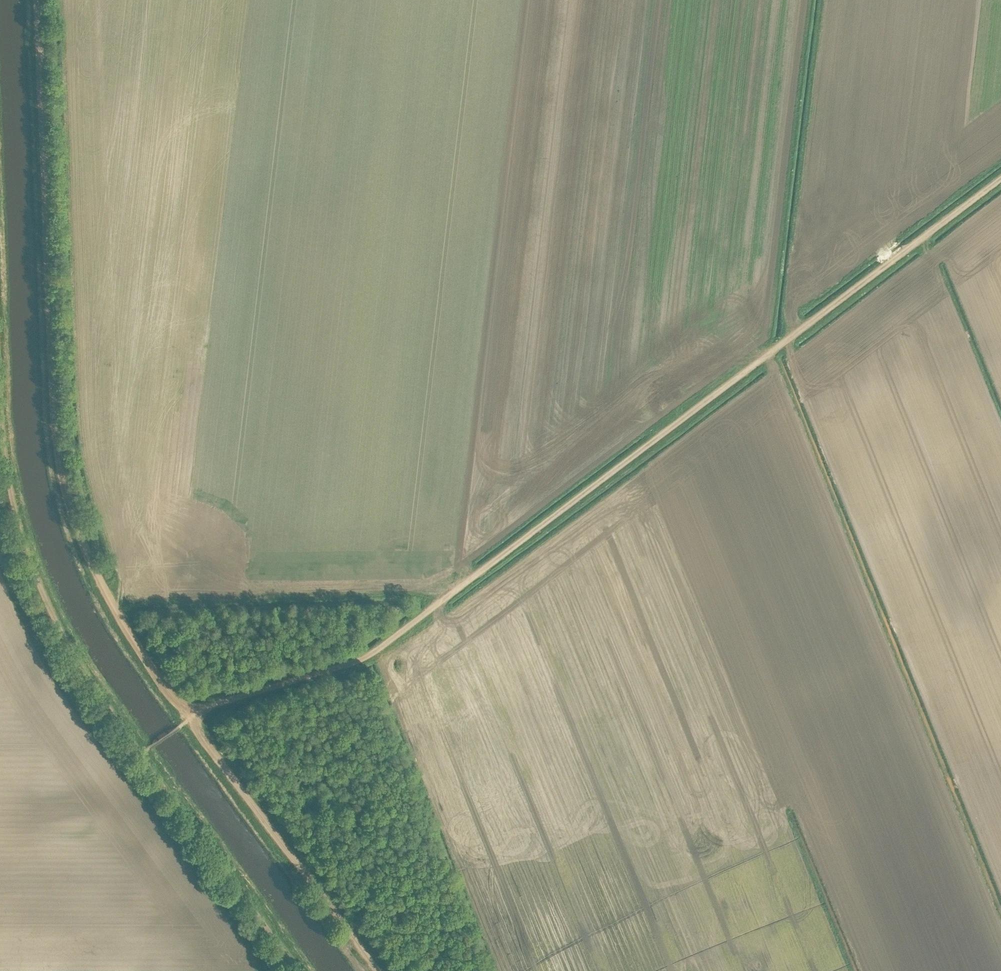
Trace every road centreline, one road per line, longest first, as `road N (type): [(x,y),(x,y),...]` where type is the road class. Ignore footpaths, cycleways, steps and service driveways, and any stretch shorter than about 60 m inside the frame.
road 1 (track): [(190,718),(106,597),(82,546),(62,472),(38,0)]
road 2 (track): [(190,718),(372,970)]

